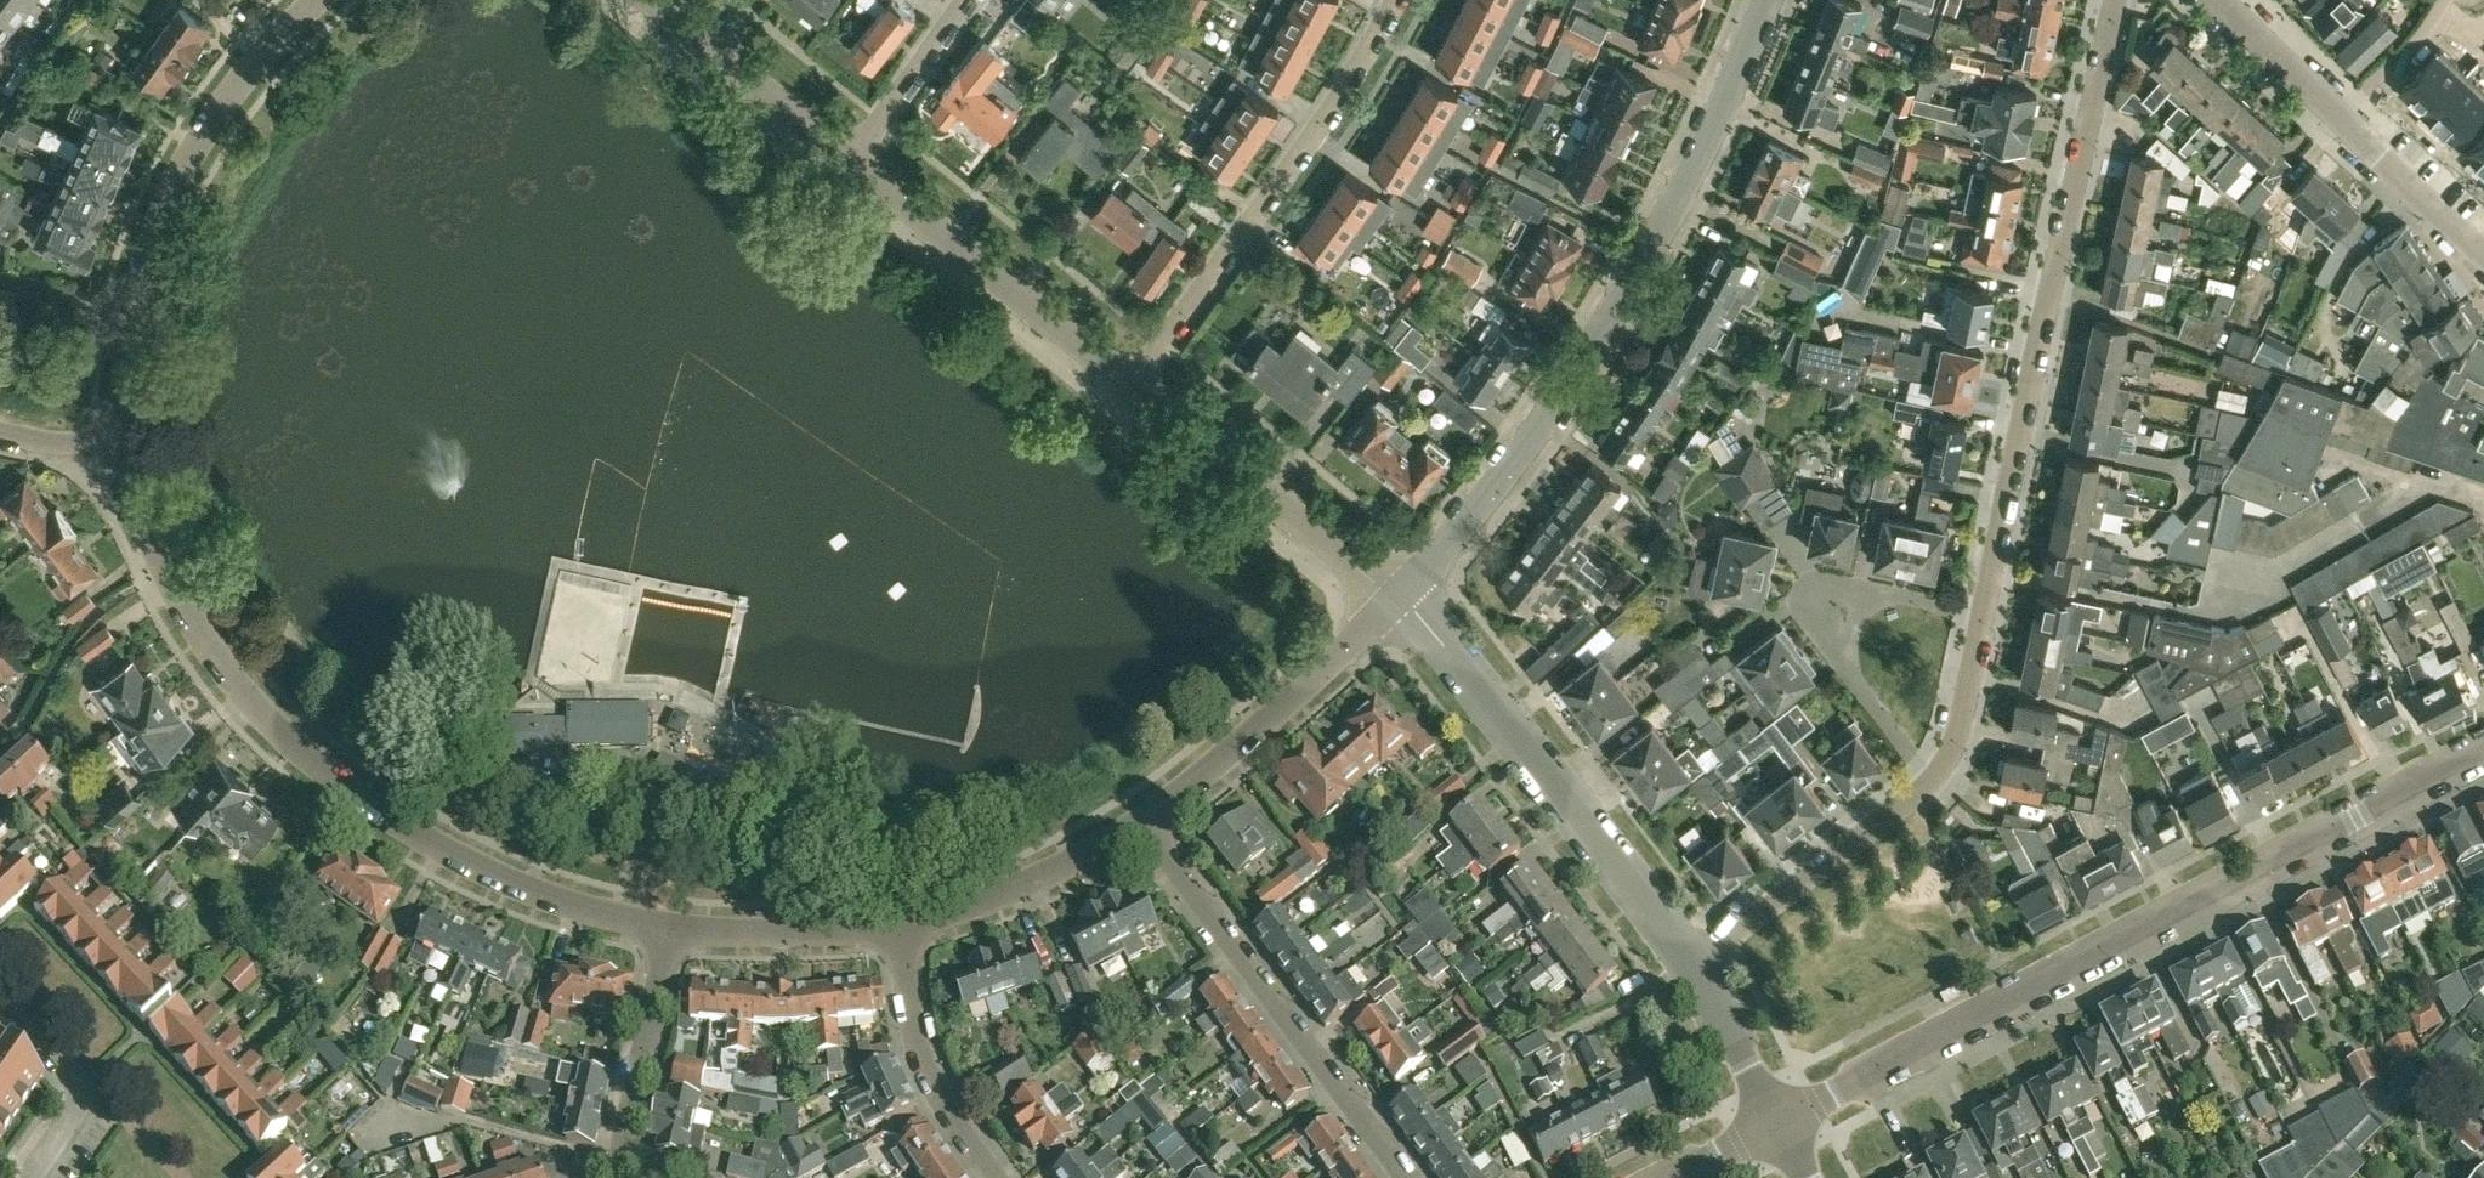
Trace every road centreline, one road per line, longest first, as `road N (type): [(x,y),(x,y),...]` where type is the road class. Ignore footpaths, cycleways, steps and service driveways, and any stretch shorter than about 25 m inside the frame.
road 1 (unclassified): [(1777,1122),(2483,752)]
road 2 (unclassified): [(670,925),(568,901),(473,861),(410,827),(297,746),(254,703),(184,606),(139,506),(123,435)]
road 3 (unclassified): [(1401,603),(1552,411),(1631,288),(1698,161),(1766,0)]
road 4 (residential): [(1989,615),(2124,0)]
road 5 (residential): [(1130,387),(1308,137),(1391,0)]
road 6 (residential): [(1693,963),(1426,625),(1401,603)]
road 7 (residential): [(1408,1177),(1141,823)]
road 8 (residential): [(1989,615),(1847,589),(1812,597),(1828,641),(1938,782)]
road 9 (unclassified): [(129,322),(148,243),(193,149),(313,0)]
road 10 (unclassified): [(1130,387),(850,161)]
road 11 (unclassified): [(1401,603),(1130,387)]
road 12 (unclassified): [(1141,823),(1401,603)]
road 13 (residential): [(1693,963),(1938,782)]
road 14 (residential): [(998,1177),(941,1098),(922,1051),(900,925)]
road 15 (unclassified): [(900,925),(1016,889),(1141,823)]
road 16 (residential): [(617,1177),(670,925)]
road 17 (unclassified): [(850,161),(653,0)]
road 18 (unclassified): [(900,925),(786,931),(670,925)]
road 19 (residential): [(850,161),(966,0)]
road 20 (unclassified): [(2483,250),(2351,125)]
road 21 (residential): [(1777,1122),(1693,963)]
road 22 (unclassified): [(2351,125),(2222,0)]
road 23 (residential): [(1938,782),(1955,769),(1989,615)]
road 24 (residential): [(2351,125),(2428,39),(2449,0)]
road 25 (residential): [(129,322),(0,294)]
road 26 (residential): [(85,1089),(0,993)]
road 27 (residential): [(0,434),(67,444),(123,435)]

